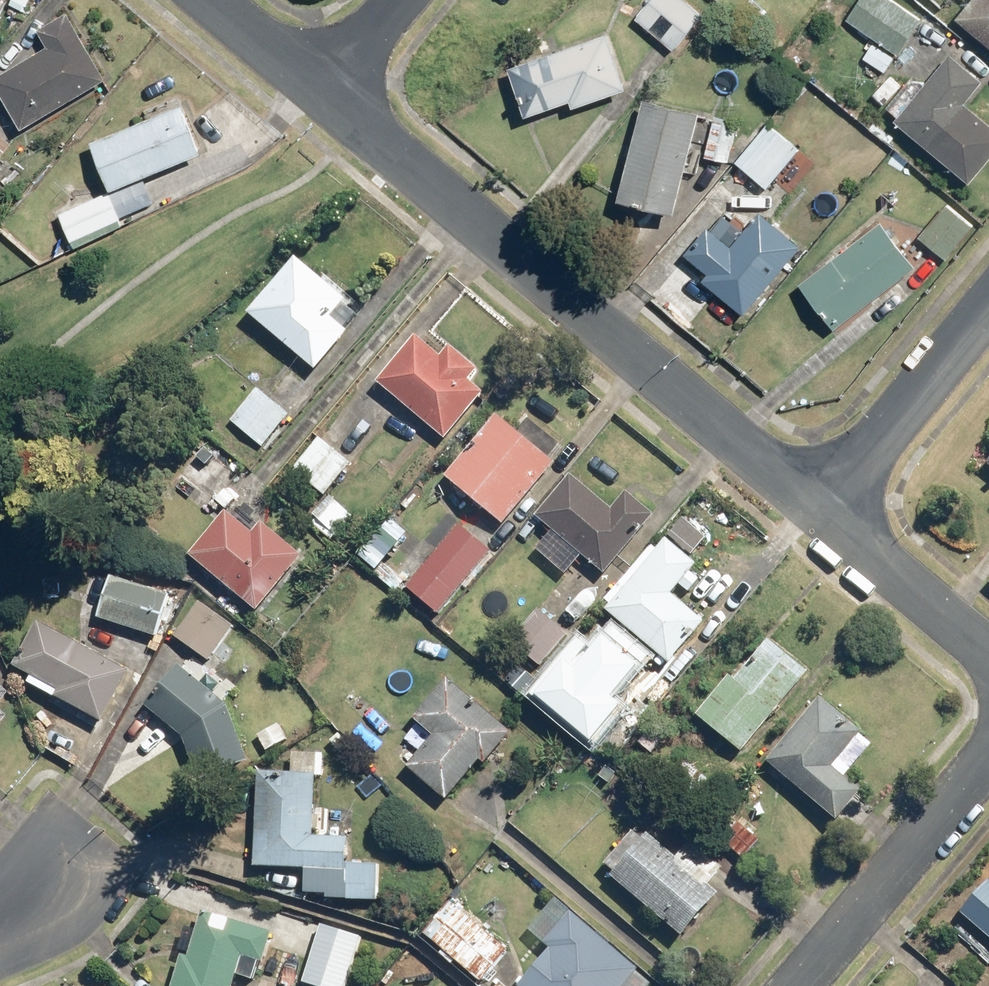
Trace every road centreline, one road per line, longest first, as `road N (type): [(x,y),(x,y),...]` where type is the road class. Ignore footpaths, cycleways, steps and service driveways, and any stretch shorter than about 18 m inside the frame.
road 1 (tertiary): [(825,513),(326,93)]
road 2 (residential): [(796,985),(988,756)]
road 3 (residential): [(988,314),(825,513)]
road 4 (tertiary): [(988,658),(825,513)]
road 5 (tertiary): [(326,93),(211,0)]
road 6 (residential): [(404,0),(326,93)]

